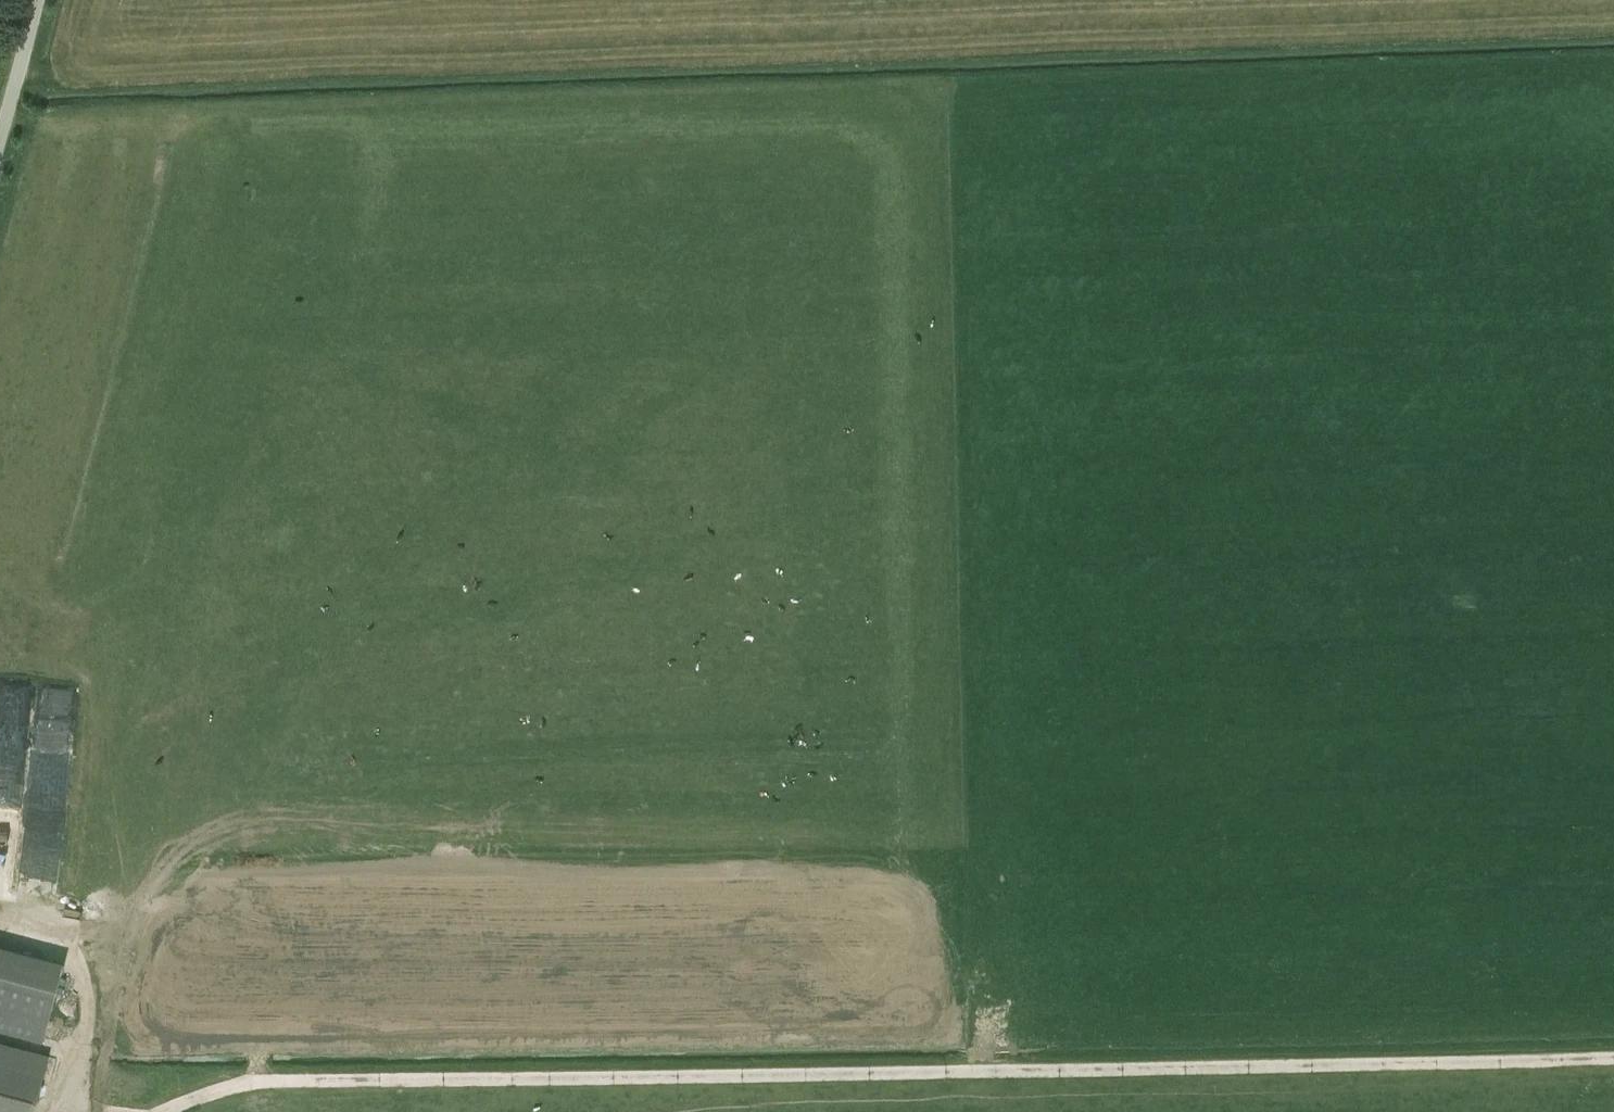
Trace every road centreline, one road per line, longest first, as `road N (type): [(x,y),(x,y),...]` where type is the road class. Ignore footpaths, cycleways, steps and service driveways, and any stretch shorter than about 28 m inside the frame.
road 1 (unclassified): [(0,138),(38,0)]

